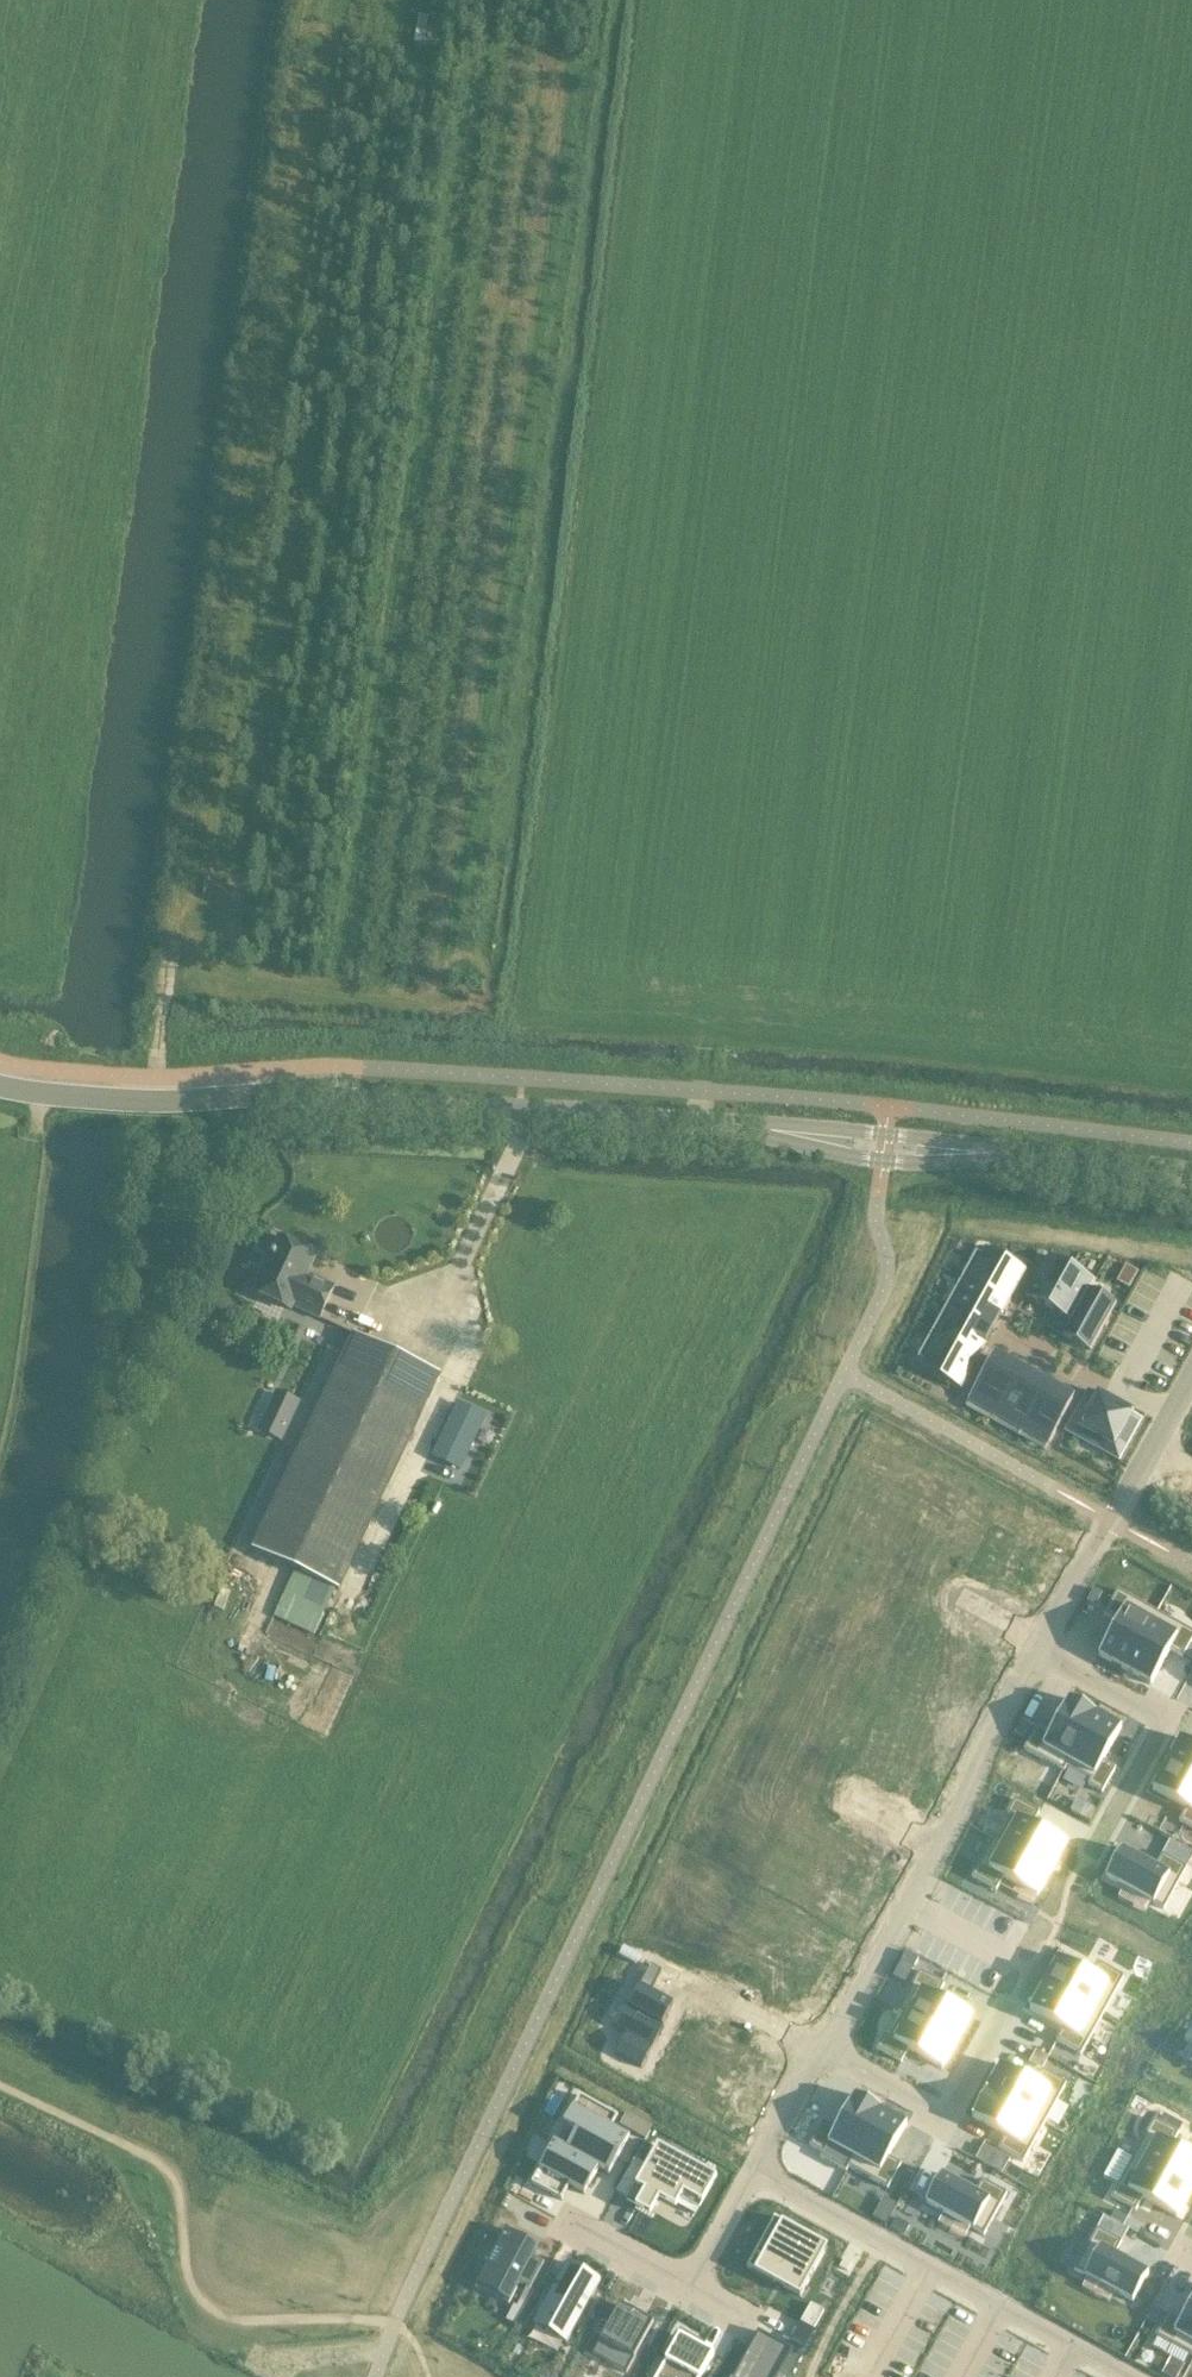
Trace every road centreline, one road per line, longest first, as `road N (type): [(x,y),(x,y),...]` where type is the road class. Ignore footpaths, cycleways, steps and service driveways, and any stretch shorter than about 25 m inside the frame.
road 1 (residential): [(800,1135),(280,1099)]
road 2 (residential): [(1130,2376),(755,2170)]
road 3 (residential): [(1041,1653),(1191,1383)]
road 4 (residential): [(1041,1653),(1166,1722),(1091,1856)]
road 5 (unclassified): [(280,1099),(182,1105),(0,1085)]
road 6 (residential): [(1010,2003),(944,2116),(826,2051)]
road 7 (residential): [(826,2051),(937,1851)]
road 8 (residential): [(937,1851),(1041,1653)]
road 9 (residential): [(1191,1177),(985,1153)]
road 10 (residential): [(800,1135),(882,1161),(985,1153)]
road 11 (residential): [(985,1153),(851,1130),(800,1135)]
road 12 (residential): [(568,2220),(691,2286)]
road 13 (residential): [(755,2170),(826,2051)]
road 14 (residential): [(691,2286),(755,2170)]
road 15 (residential): [(831,1791),(937,1851)]

